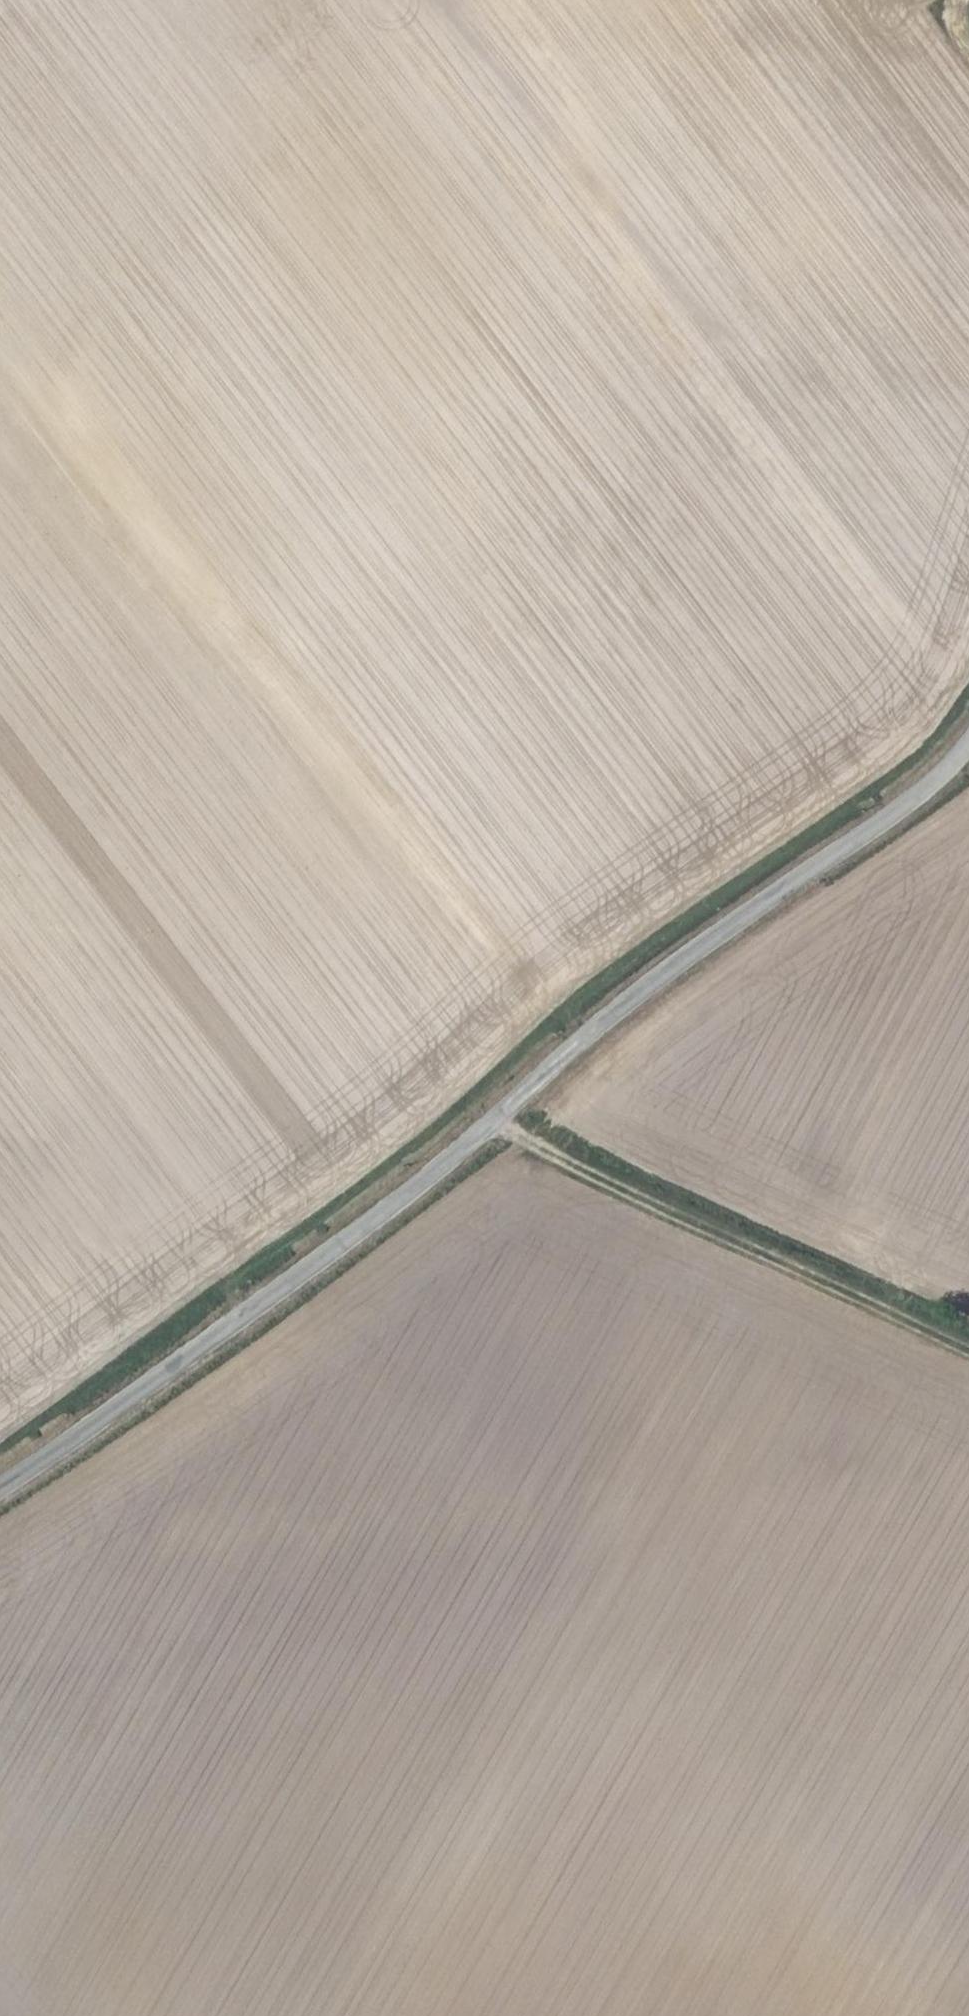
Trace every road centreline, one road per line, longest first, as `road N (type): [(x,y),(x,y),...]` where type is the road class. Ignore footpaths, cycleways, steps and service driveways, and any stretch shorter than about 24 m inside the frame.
road 1 (unclassified): [(0,1486),(368,1223),(629,998),(903,806),(968,743)]
road 2 (track): [(496,1116),(555,1158),(968,1350)]

